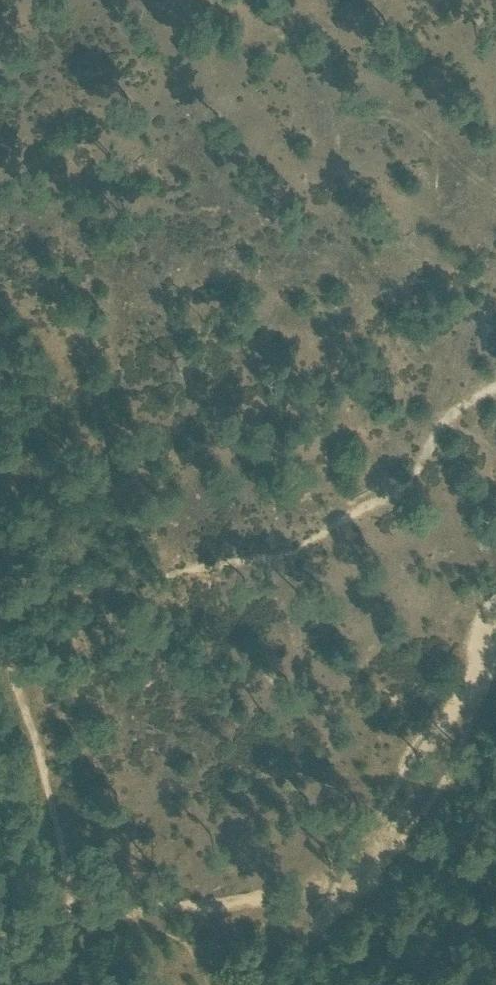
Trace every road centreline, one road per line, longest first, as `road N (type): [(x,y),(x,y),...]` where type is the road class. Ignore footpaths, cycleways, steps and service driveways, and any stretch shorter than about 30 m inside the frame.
road 1 (track): [(495,629),(485,688),(469,718),(384,857),(283,984)]
road 2 (track): [(0,616),(96,933),(45,984)]

